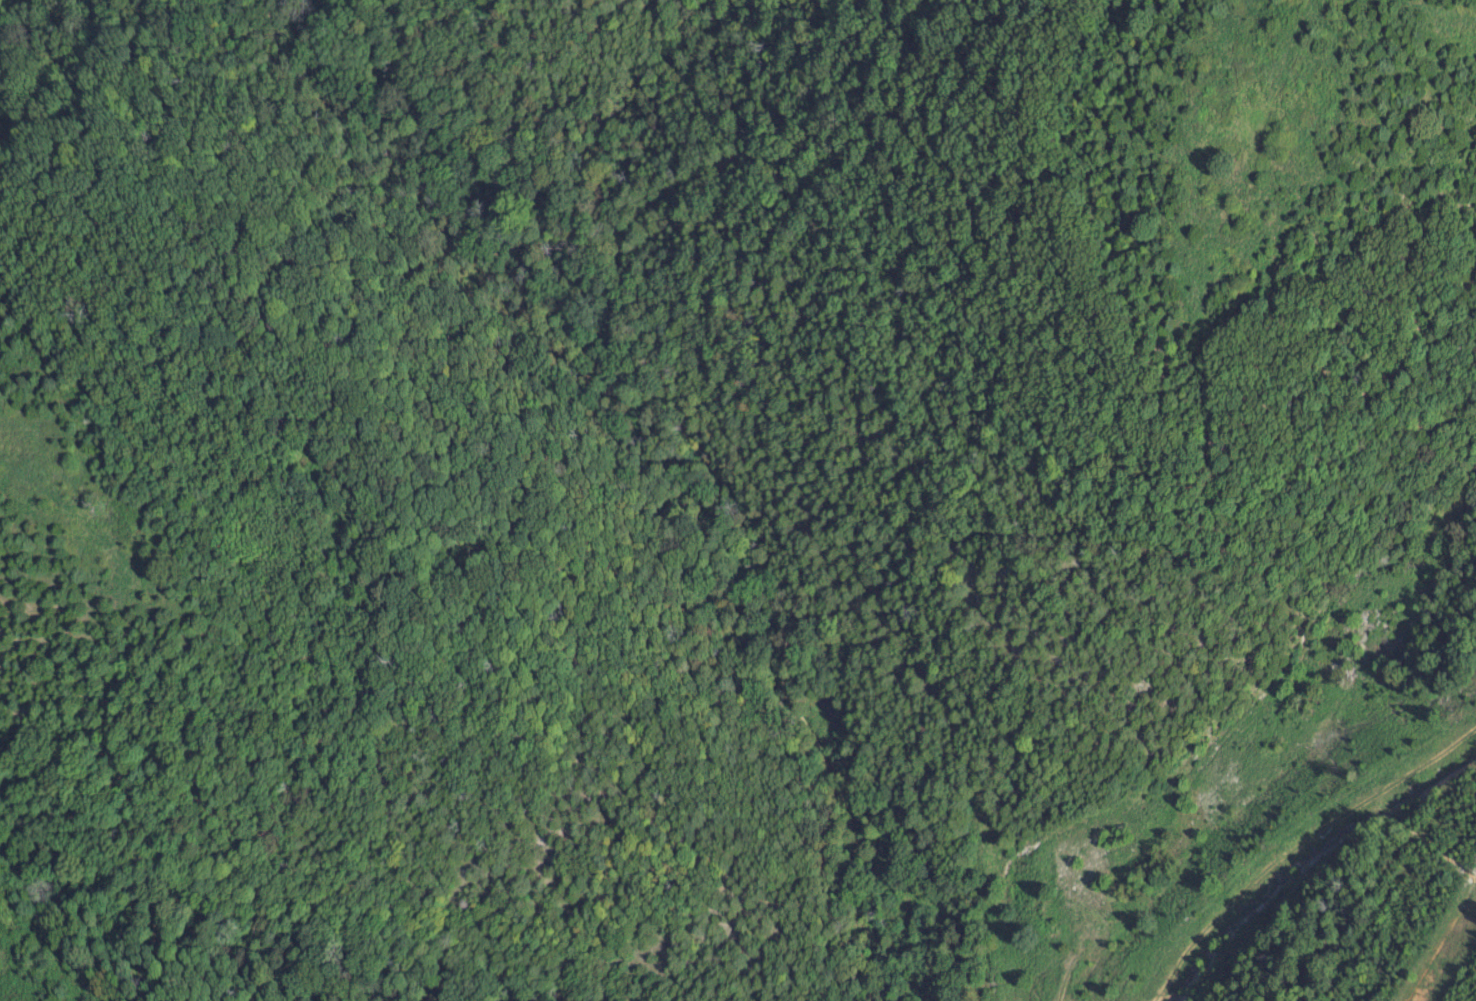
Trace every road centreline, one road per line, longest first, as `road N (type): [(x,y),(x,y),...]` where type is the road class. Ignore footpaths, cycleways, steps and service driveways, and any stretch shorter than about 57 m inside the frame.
road 1 (track): [(1475,722),(1247,885),(1151,1000)]

